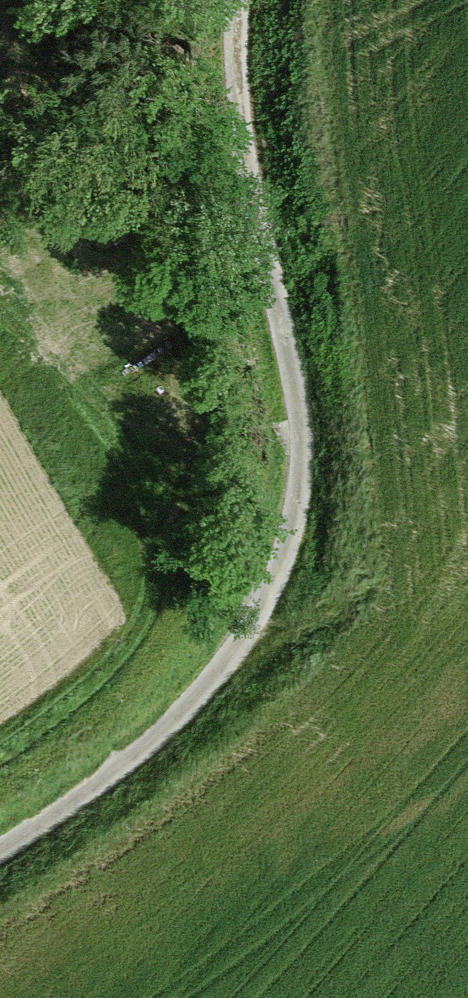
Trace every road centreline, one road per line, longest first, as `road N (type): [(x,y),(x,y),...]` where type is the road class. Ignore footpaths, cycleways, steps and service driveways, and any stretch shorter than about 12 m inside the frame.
road 1 (track): [(240,0),(235,50),(256,273),(287,422),(286,497),(273,547),(249,613),(205,677),(139,747),(0,847)]
road 2 (track): [(0,318),(136,509),(156,589),(146,649),(74,706)]

